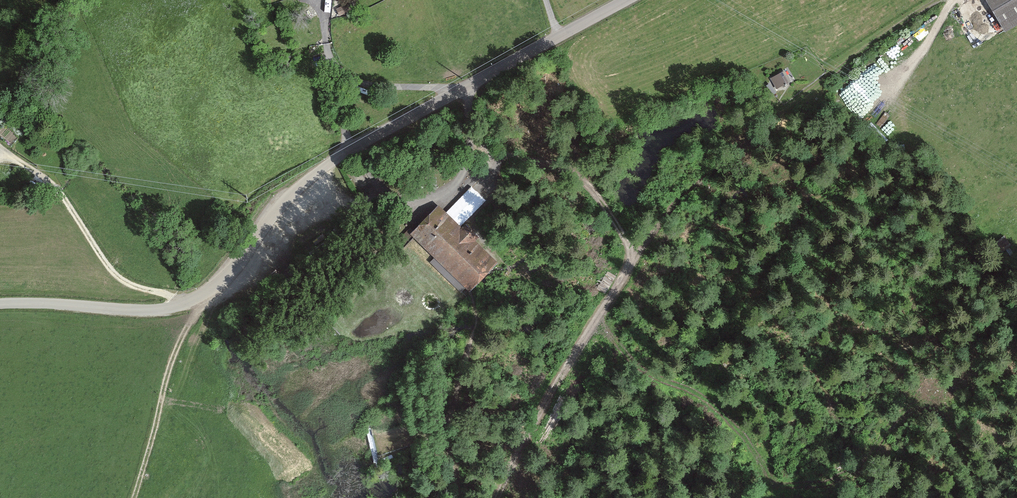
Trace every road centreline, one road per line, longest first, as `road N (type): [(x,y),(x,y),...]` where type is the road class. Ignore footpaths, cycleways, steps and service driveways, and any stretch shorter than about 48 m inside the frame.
road 1 (tertiary): [(0,304),(155,311),(192,300),(224,279),(287,200),(341,155),(625,0)]
road 2 (track): [(955,0),(874,125),(740,182),(638,251),(499,497)]
road 3 (track): [(205,293),(168,373),(134,497)]
road 4 (track): [(638,251),(627,228),(569,170),(507,158),(470,140)]

